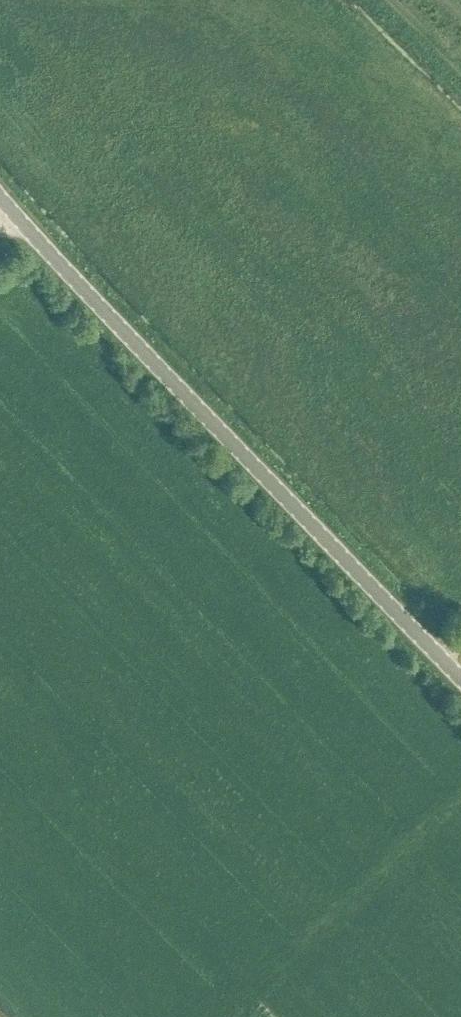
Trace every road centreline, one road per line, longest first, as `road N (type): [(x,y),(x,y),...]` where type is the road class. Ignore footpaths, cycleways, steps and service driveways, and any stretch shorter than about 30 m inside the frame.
road 1 (unclassified): [(460,680),(0,197)]

